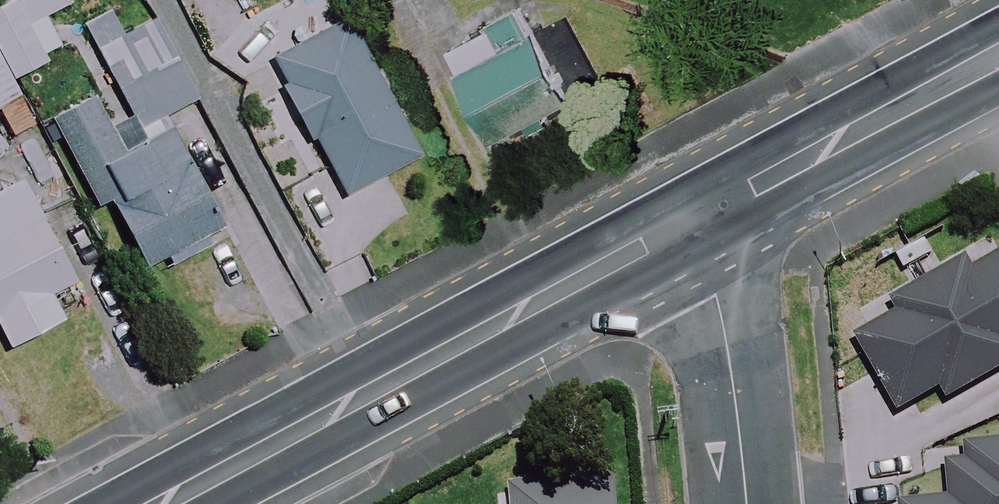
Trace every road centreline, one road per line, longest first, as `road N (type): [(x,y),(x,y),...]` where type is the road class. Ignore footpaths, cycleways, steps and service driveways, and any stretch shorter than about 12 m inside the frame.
road 1 (primary): [(680,226),(160,503)]
road 2 (primary): [(998,56),(680,226)]
road 3 (residential): [(680,226),(715,296),(746,503)]

